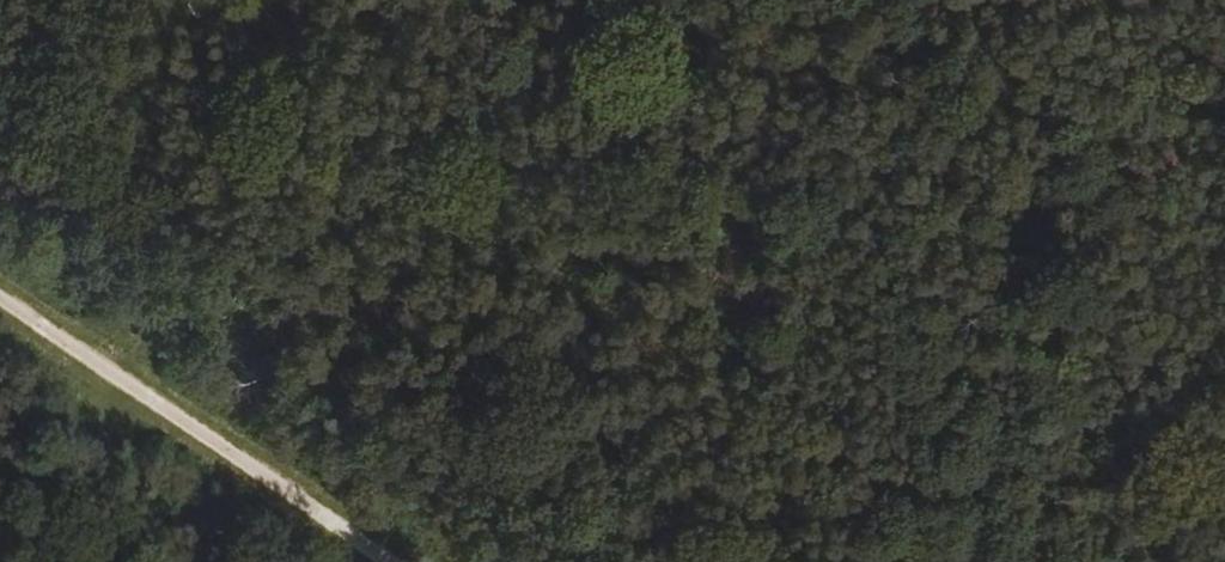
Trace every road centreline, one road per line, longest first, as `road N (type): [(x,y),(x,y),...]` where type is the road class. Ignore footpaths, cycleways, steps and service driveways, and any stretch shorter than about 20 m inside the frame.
road 1 (track): [(373,561),(0,311)]

